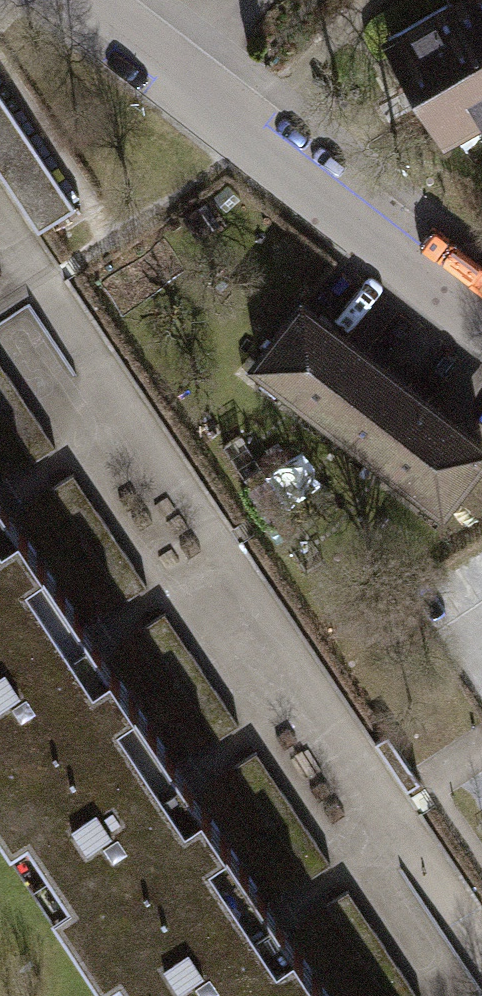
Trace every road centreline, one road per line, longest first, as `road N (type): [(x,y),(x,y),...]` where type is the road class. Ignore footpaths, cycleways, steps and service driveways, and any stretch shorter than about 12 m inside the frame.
road 1 (tertiary): [(82,0),(481,313)]

